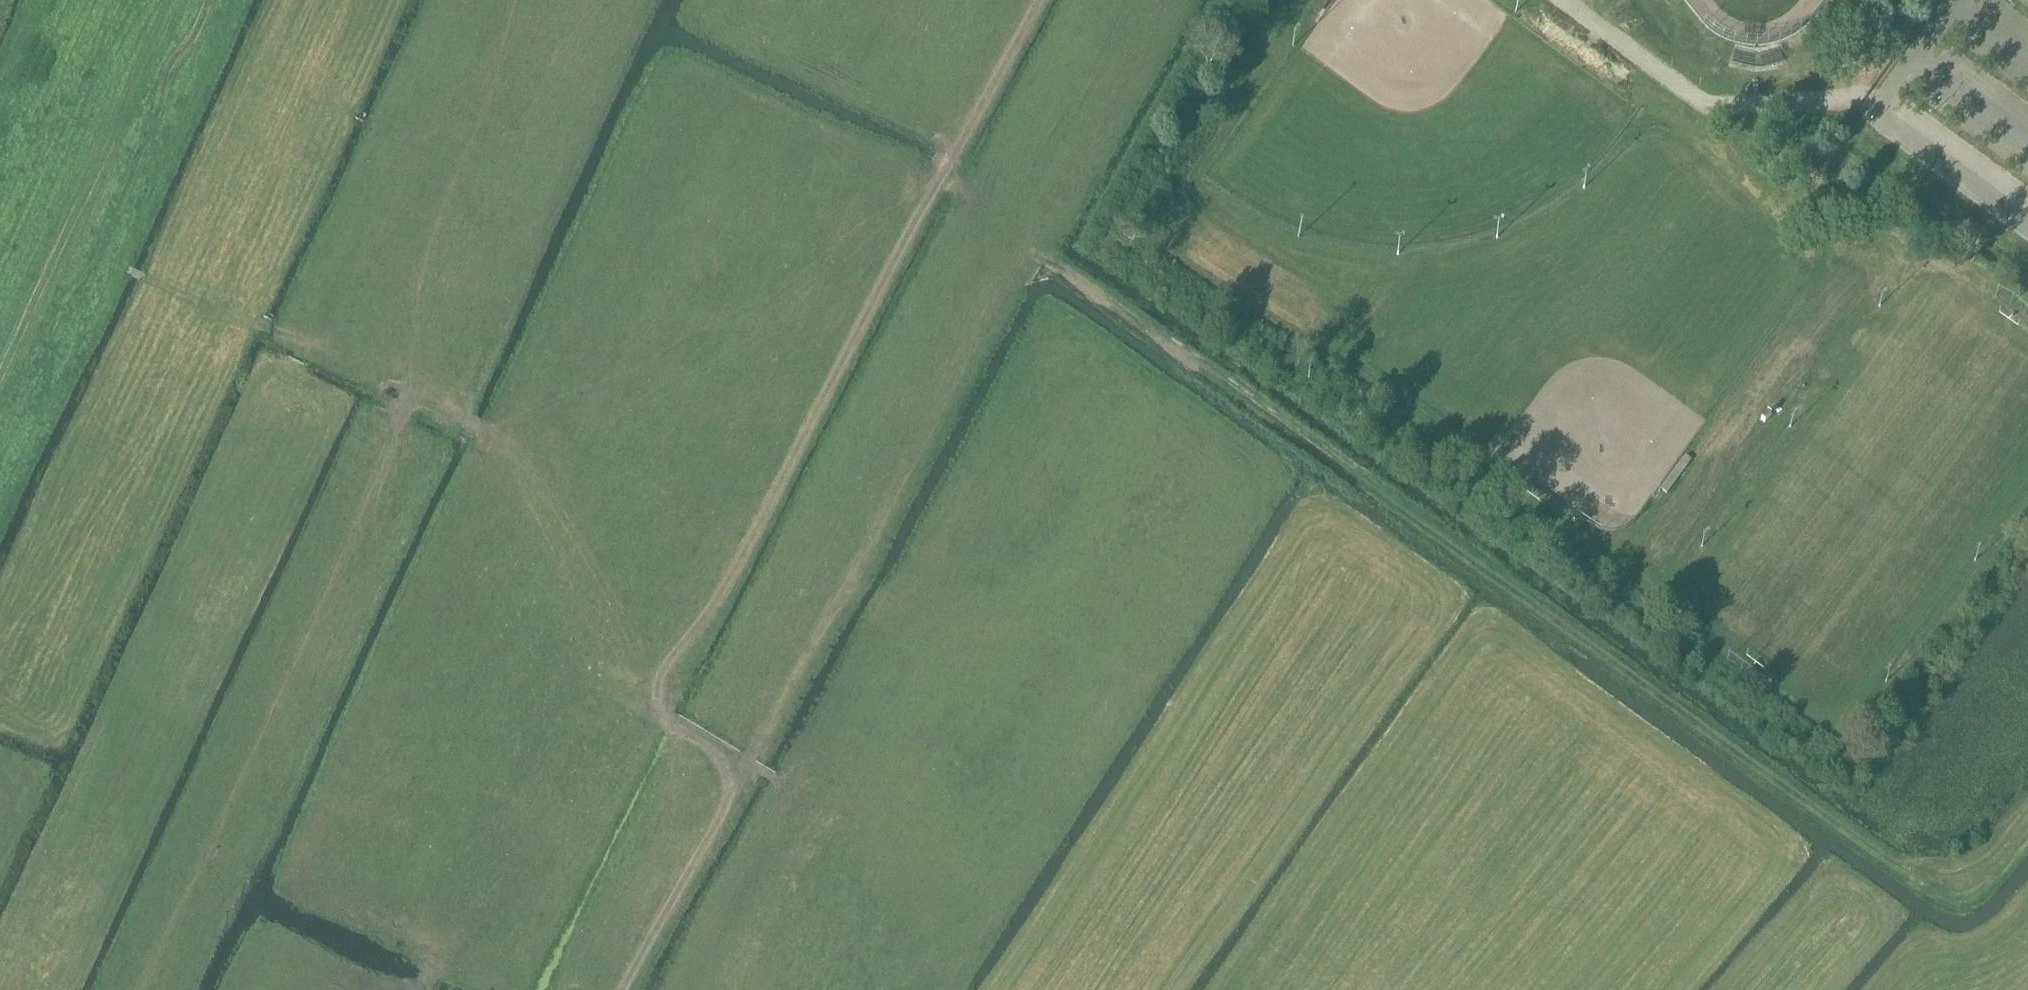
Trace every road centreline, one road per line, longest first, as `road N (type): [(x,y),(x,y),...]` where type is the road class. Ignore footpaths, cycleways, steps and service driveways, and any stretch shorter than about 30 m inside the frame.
road 1 (track): [(626,989),(720,818),(724,783),(702,748),(657,713),(648,695),(734,579),(1042,0)]
road 2 (unclassified): [(2027,227),(1877,115),(1966,0)]

